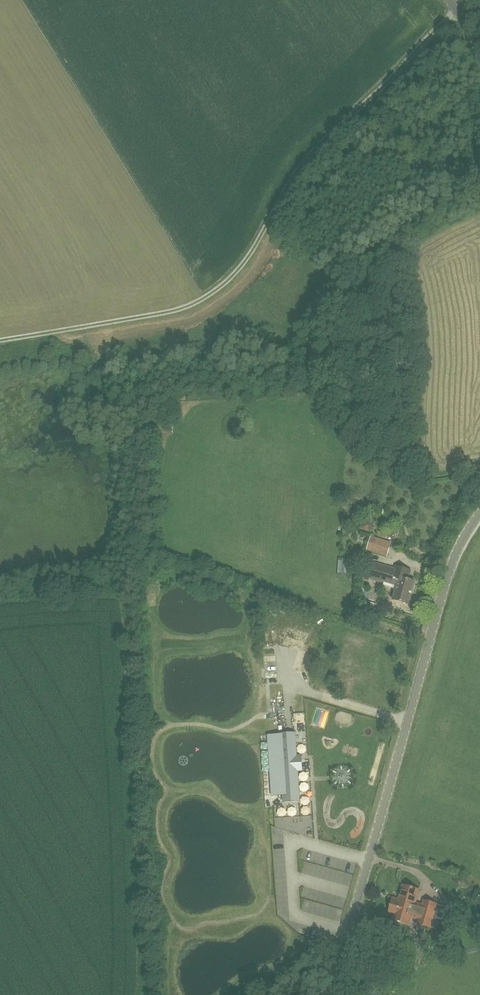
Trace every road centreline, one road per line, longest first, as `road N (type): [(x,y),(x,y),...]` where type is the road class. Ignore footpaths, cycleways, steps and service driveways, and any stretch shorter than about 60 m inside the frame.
road 1 (unclassified): [(456,9),(299,169),(254,250),(210,298),(173,313),(0,342)]
road 2 (tertiary): [(330,994),(447,578),(479,516)]

